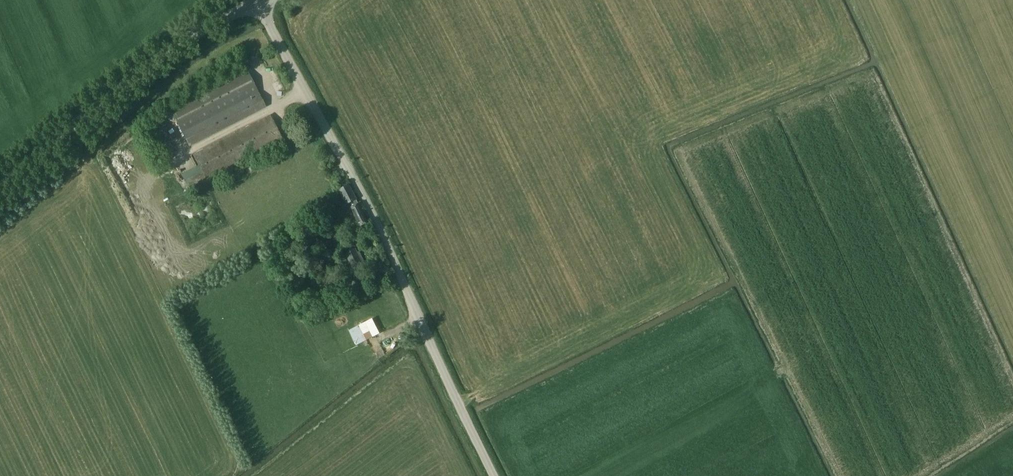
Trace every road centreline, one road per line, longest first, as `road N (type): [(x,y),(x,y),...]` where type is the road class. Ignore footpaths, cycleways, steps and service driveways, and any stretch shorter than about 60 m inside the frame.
road 1 (unclassified): [(495,475),(381,231),(260,7)]
road 2 (unclassified): [(0,181),(185,40),(260,7)]

